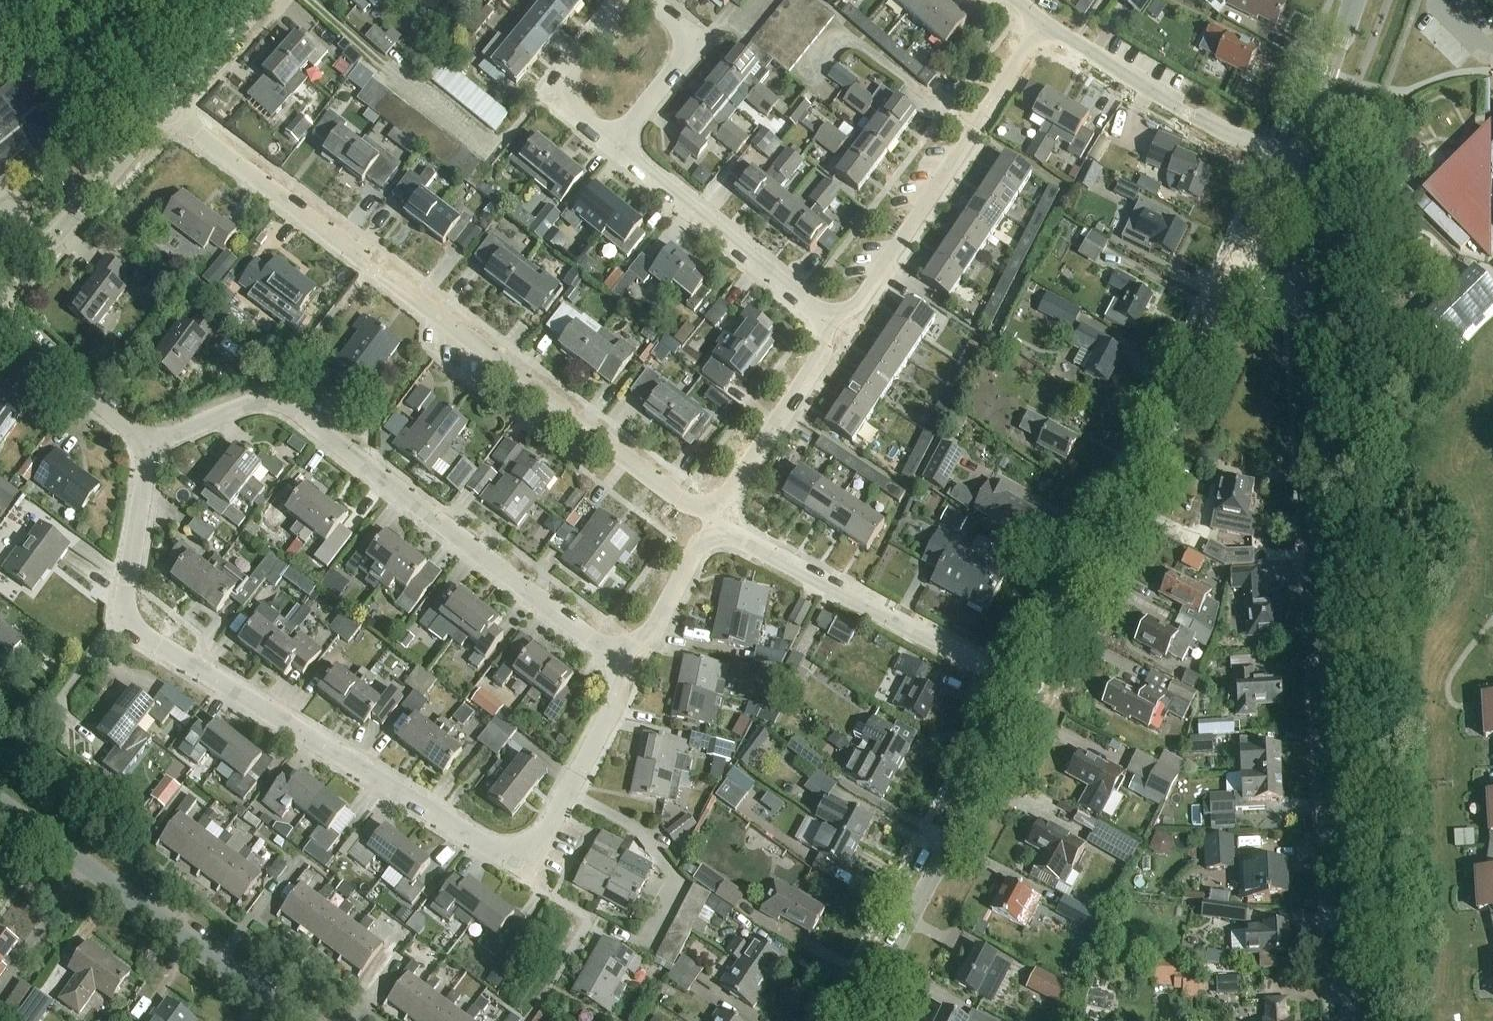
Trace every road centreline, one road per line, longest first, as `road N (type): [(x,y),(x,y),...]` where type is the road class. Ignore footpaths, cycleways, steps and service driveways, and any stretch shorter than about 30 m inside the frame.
road 1 (residential): [(619,660),(614,707),(536,853),(496,854),(128,623),(150,450)]
road 2 (tertiary): [(1349,1020),(1306,302)]
road 3 (residential): [(706,507),(675,496),(167,110)]
road 4 (residential): [(619,660),(294,410),(271,400),(249,402),(150,450)]
road 5 (unclassified): [(1031,692),(1222,314),(1242,303),(1306,302)]
road 6 (unclassified): [(855,1020),(1031,692)]
road 7 (residential): [(830,320),(858,303),(1044,26)]
road 8 (unclassified): [(293,1020),(0,807)]
road 9 (residential): [(1031,692),(751,544),(715,535)]
road 10 (residential): [(1308,164),(1190,114),(1044,26)]
road 11 (residential): [(830,320),(615,143)]
road 12 (residential): [(0,302),(167,110)]
road 13 (residential): [(706,507),(727,495),(818,359),(830,320)]
road 14 (residential): [(150,450),(0,314)]
road 15 (residential): [(615,143),(558,90),(627,0)]
road 16 (residential): [(615,143),(681,58),(679,34),(646,0)]
road 17 (tertiary): [(1308,164),(1354,0)]
road 18 (residential): [(715,535),(691,556),(653,629),(619,660)]
road 19 (residential): [(167,110),(263,0)]
road 20 (residential): [(167,110),(72,0)]
road 21 (tertiary): [(1306,302),(1308,164)]

